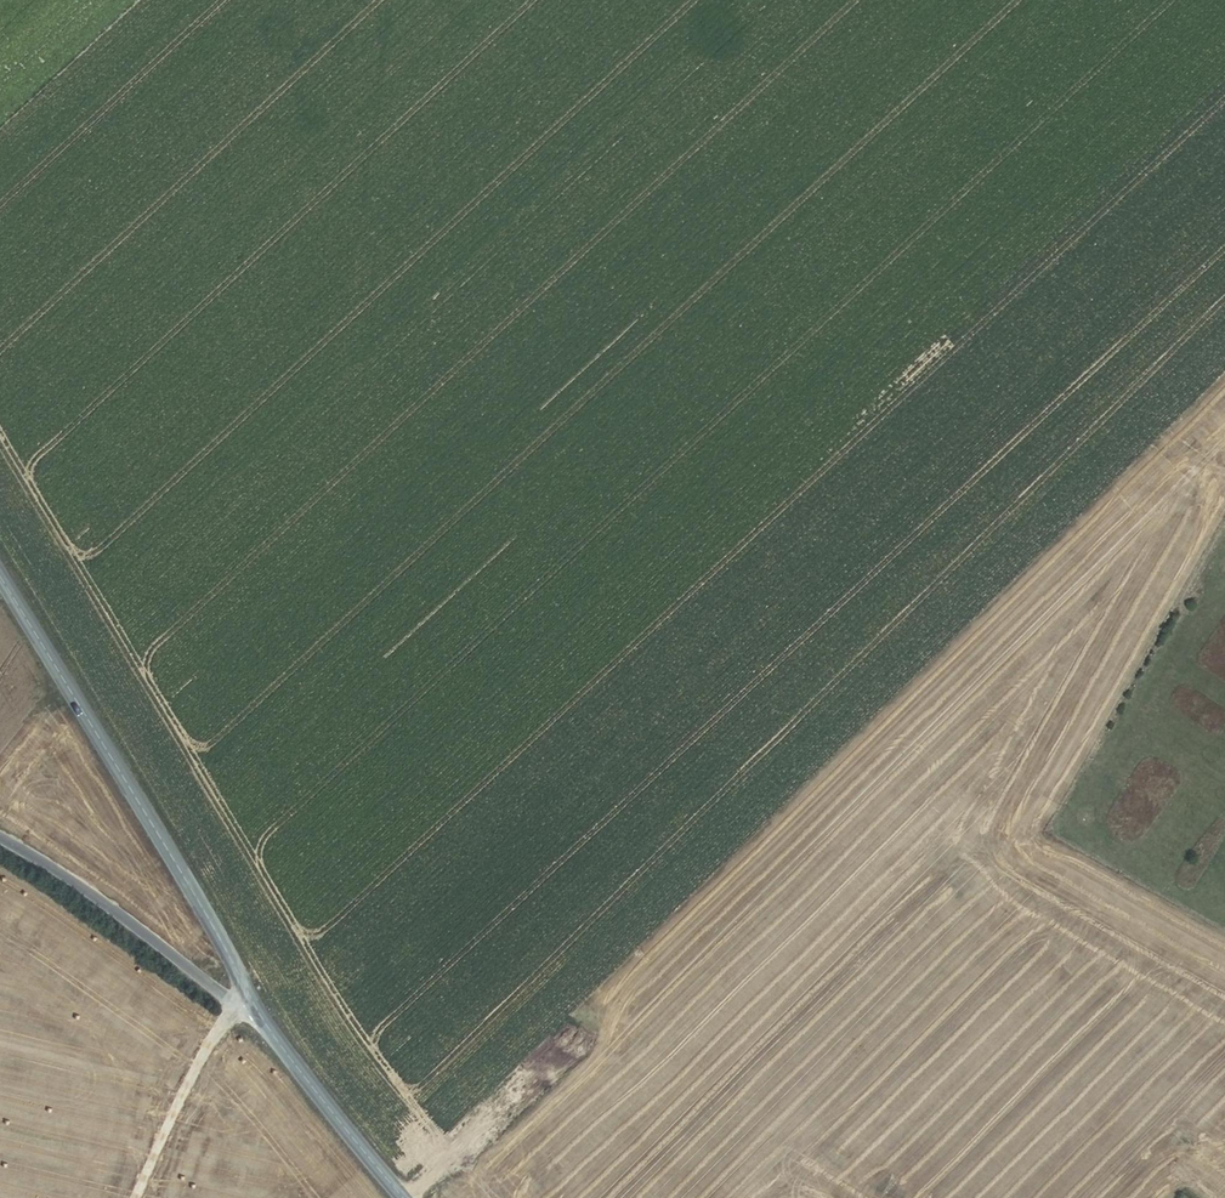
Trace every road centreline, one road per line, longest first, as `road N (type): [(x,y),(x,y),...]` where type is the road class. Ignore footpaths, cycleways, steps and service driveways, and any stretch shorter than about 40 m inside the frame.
road 1 (tertiary): [(0,575),(255,1008)]
road 2 (tertiary): [(255,1008),(234,1006),(108,906),(0,840)]
road 3 (tertiary): [(255,1008),(402,1197)]
road 4 (track): [(234,1006),(190,1070),(137,1197)]

